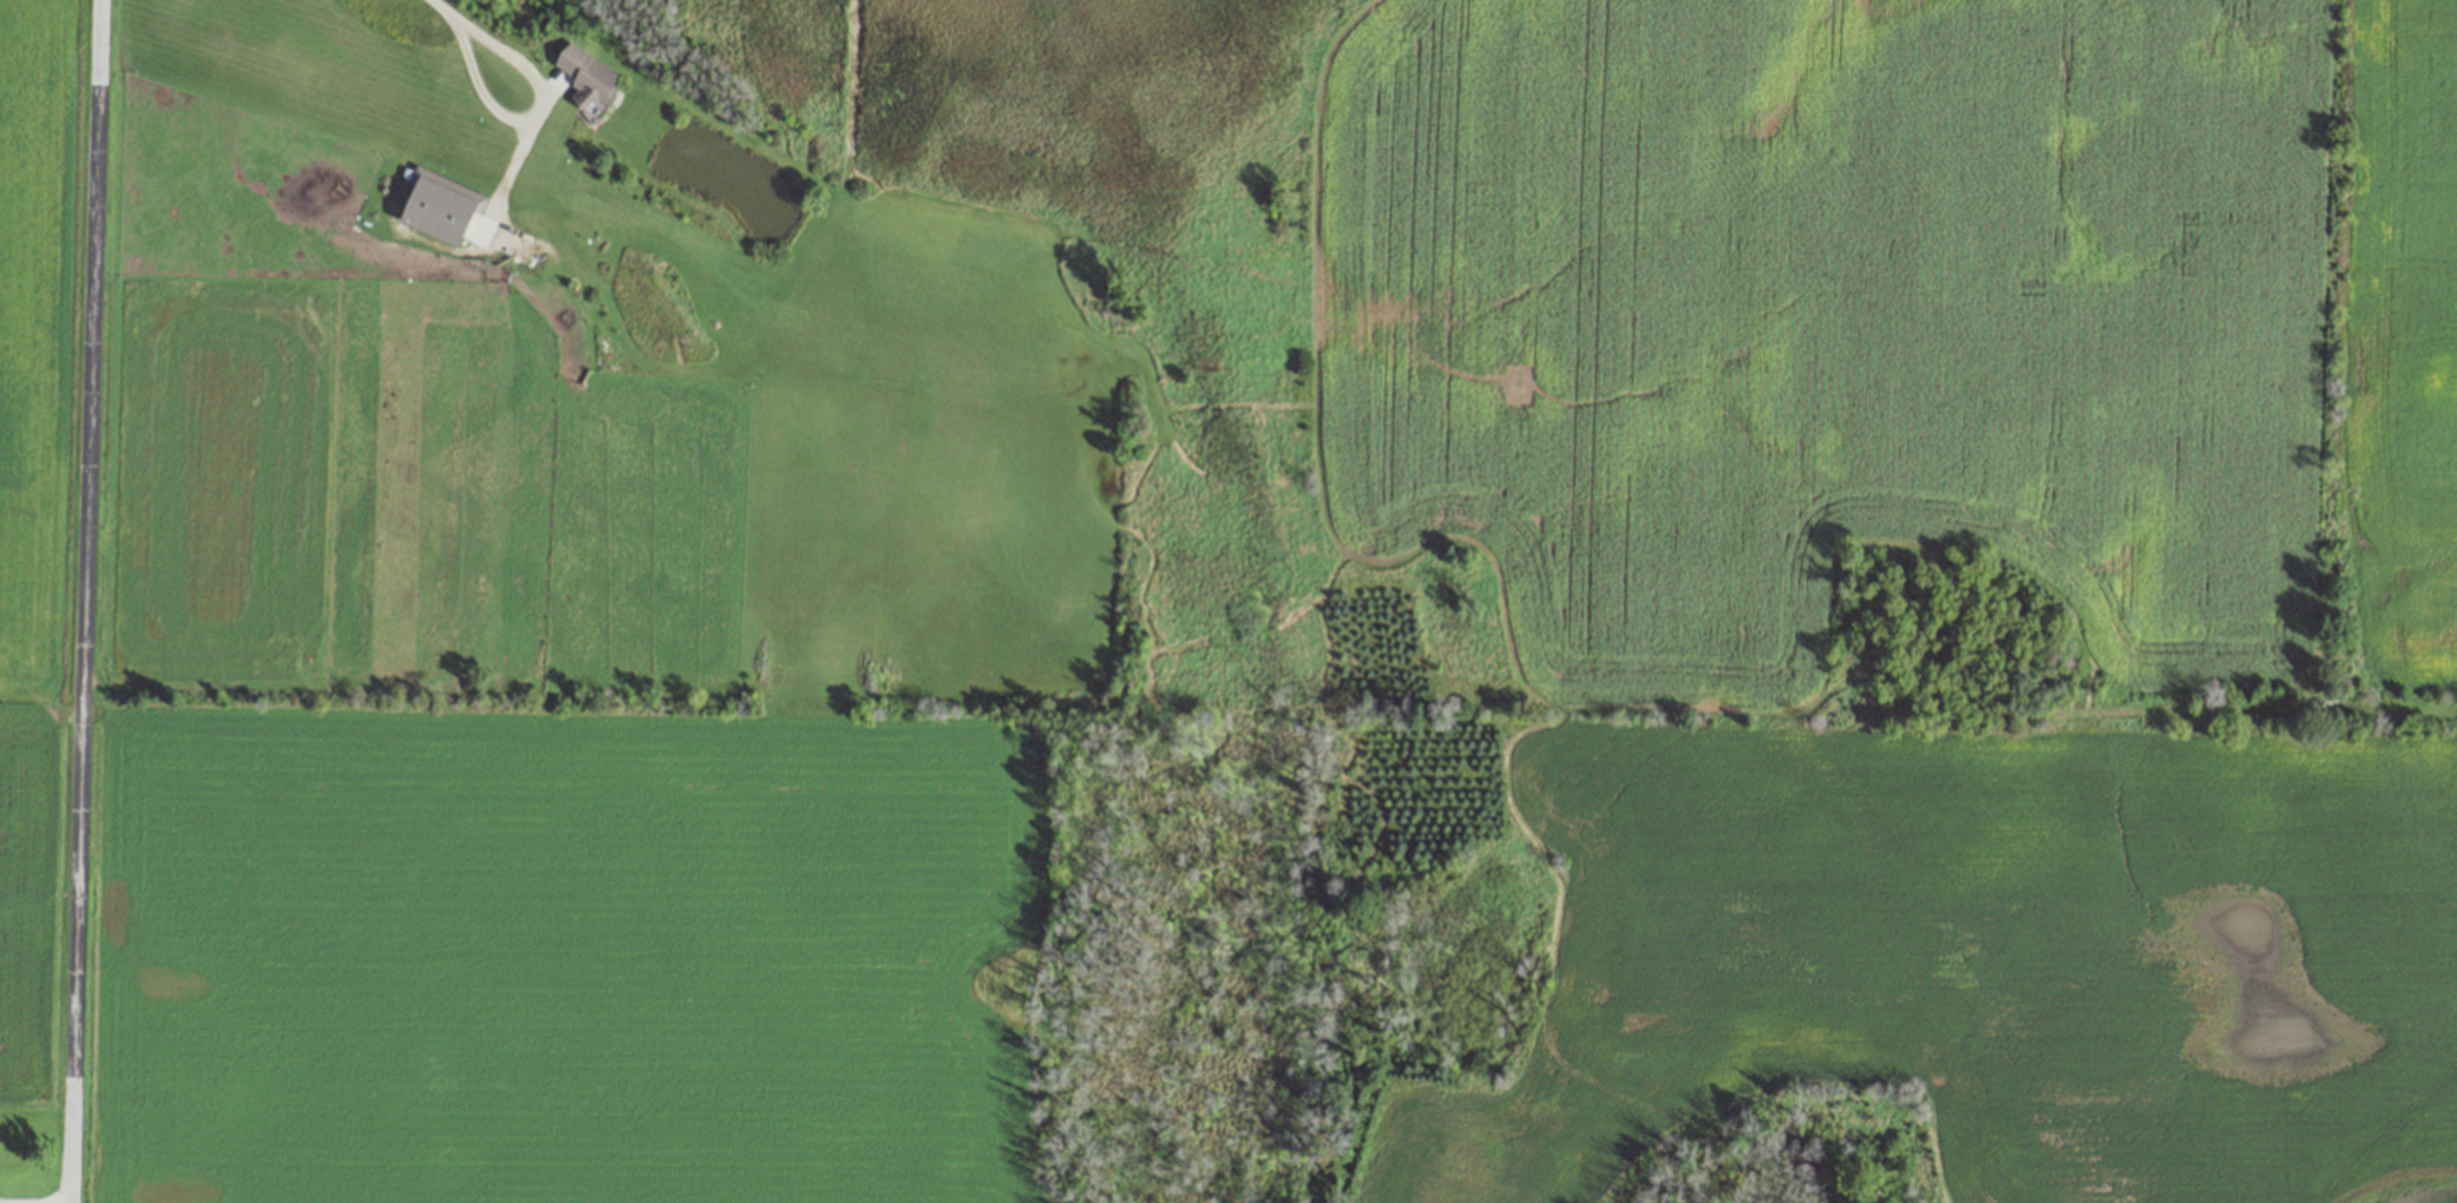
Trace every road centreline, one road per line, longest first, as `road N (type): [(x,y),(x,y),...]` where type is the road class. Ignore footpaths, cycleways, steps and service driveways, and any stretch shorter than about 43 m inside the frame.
road 1 (residential): [(101,0),(71,1202)]

